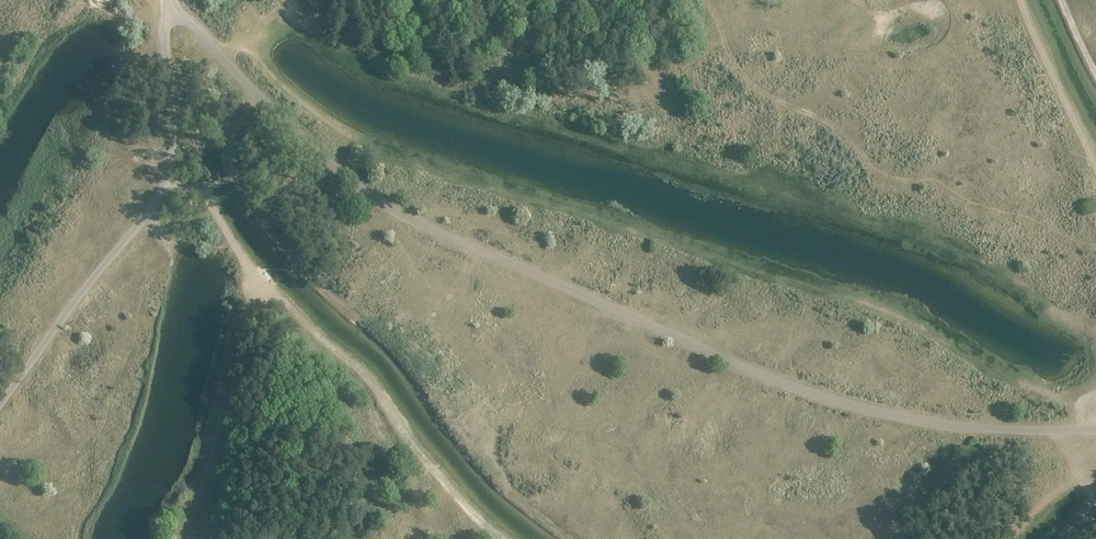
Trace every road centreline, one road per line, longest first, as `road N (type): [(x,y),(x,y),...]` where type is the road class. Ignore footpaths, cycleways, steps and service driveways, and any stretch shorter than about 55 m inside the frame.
road 1 (track): [(1095,429),(922,421),(762,375),(391,210),(221,57)]
road 2 (track): [(221,57),(285,16),(385,76),(724,179),(858,207),(977,257),(1045,313),(1095,336)]
road 3 (track): [(0,403),(160,195),(173,132),(168,2)]

